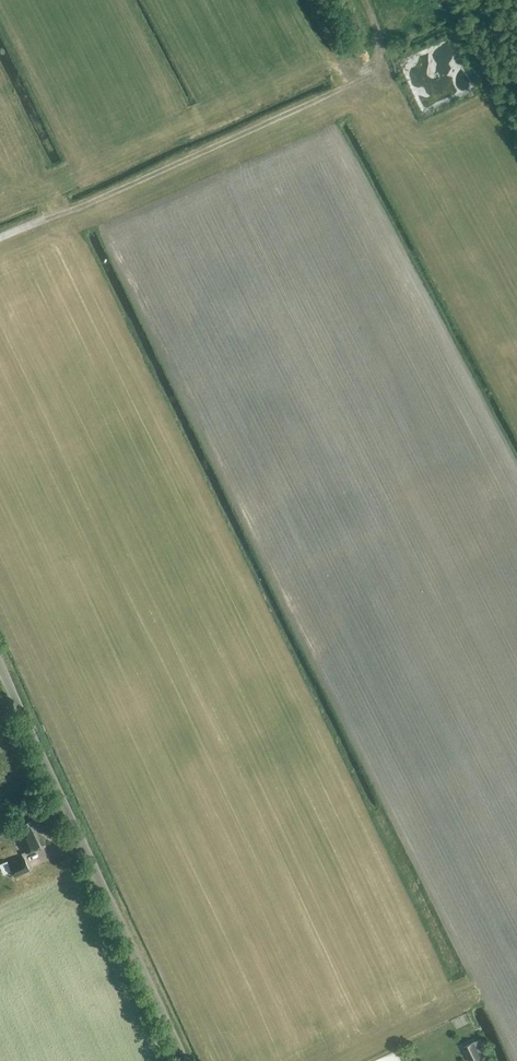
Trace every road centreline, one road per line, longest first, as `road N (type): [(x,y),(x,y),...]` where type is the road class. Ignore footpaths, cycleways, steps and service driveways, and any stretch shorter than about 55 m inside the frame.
road 1 (tertiary): [(184,1060),(0,666)]

